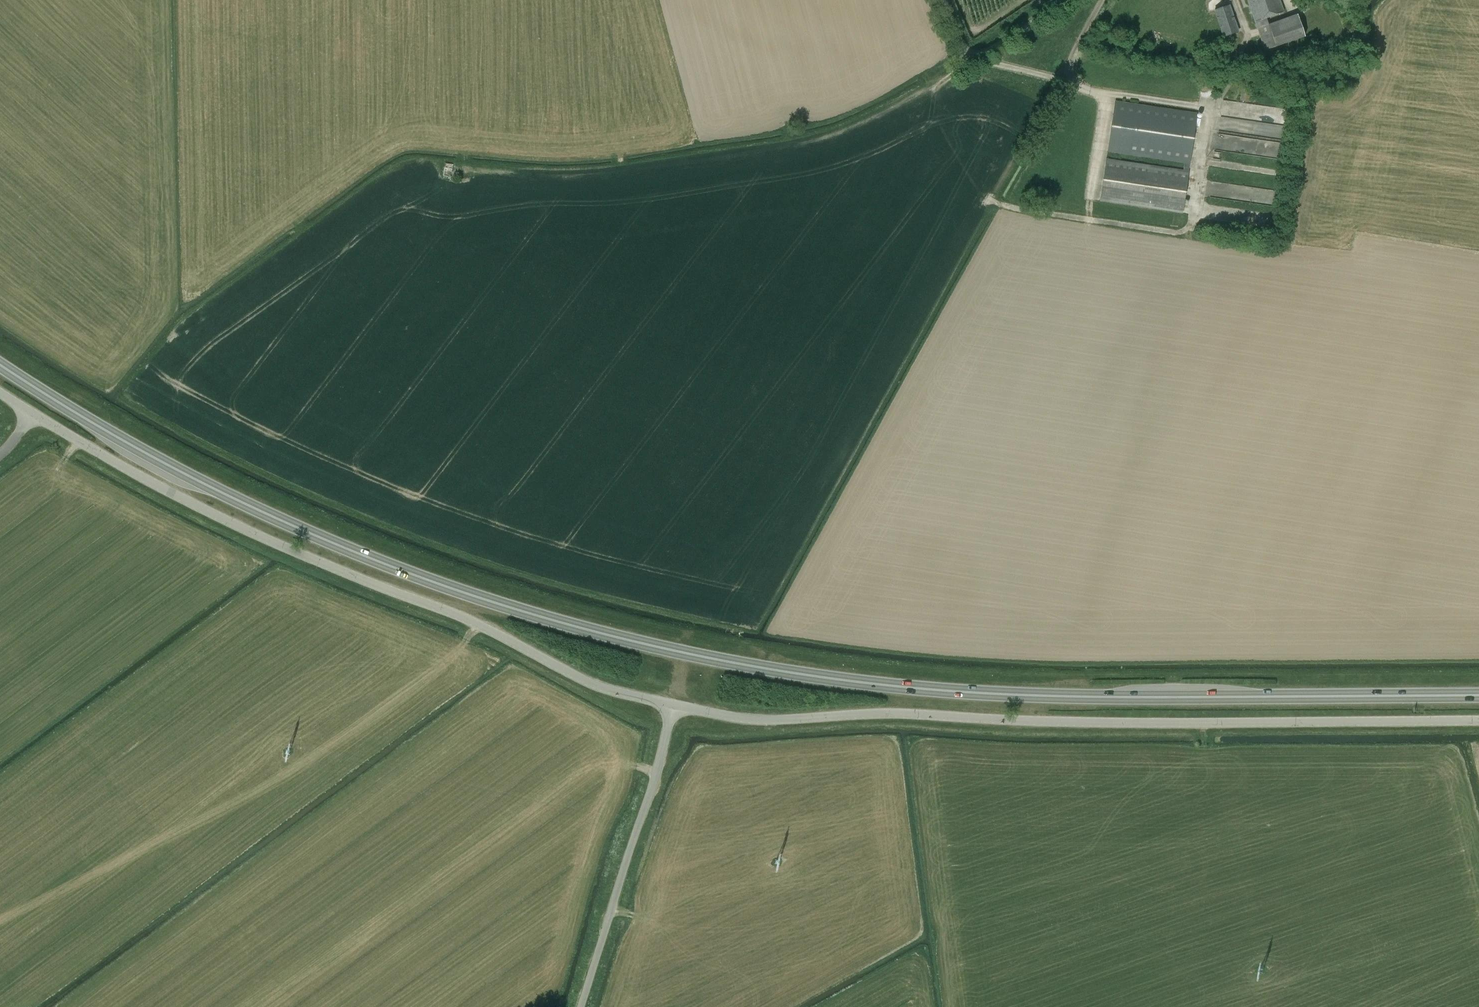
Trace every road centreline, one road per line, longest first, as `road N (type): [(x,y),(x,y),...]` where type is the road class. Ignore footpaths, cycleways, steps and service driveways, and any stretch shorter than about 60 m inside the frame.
road 1 (trunk): [(1478,695),(1014,694),(891,686),(690,654),(508,605),(308,532),(111,434),(0,361)]
road 2 (track): [(972,62),(872,120),(779,153),(633,173),(448,184),(398,172),(174,332)]
road 3 (unclassified): [(1478,721),(759,718),(671,704)]
road 4 (unclassified): [(671,704),(597,685),(458,613),(232,523),(31,412)]
road 5 (track): [(1059,81),(753,624)]
road 6 (unclassified): [(580,1006),(671,704)]
road 7 (unclassified): [(1071,0),(972,62),(942,0)]

